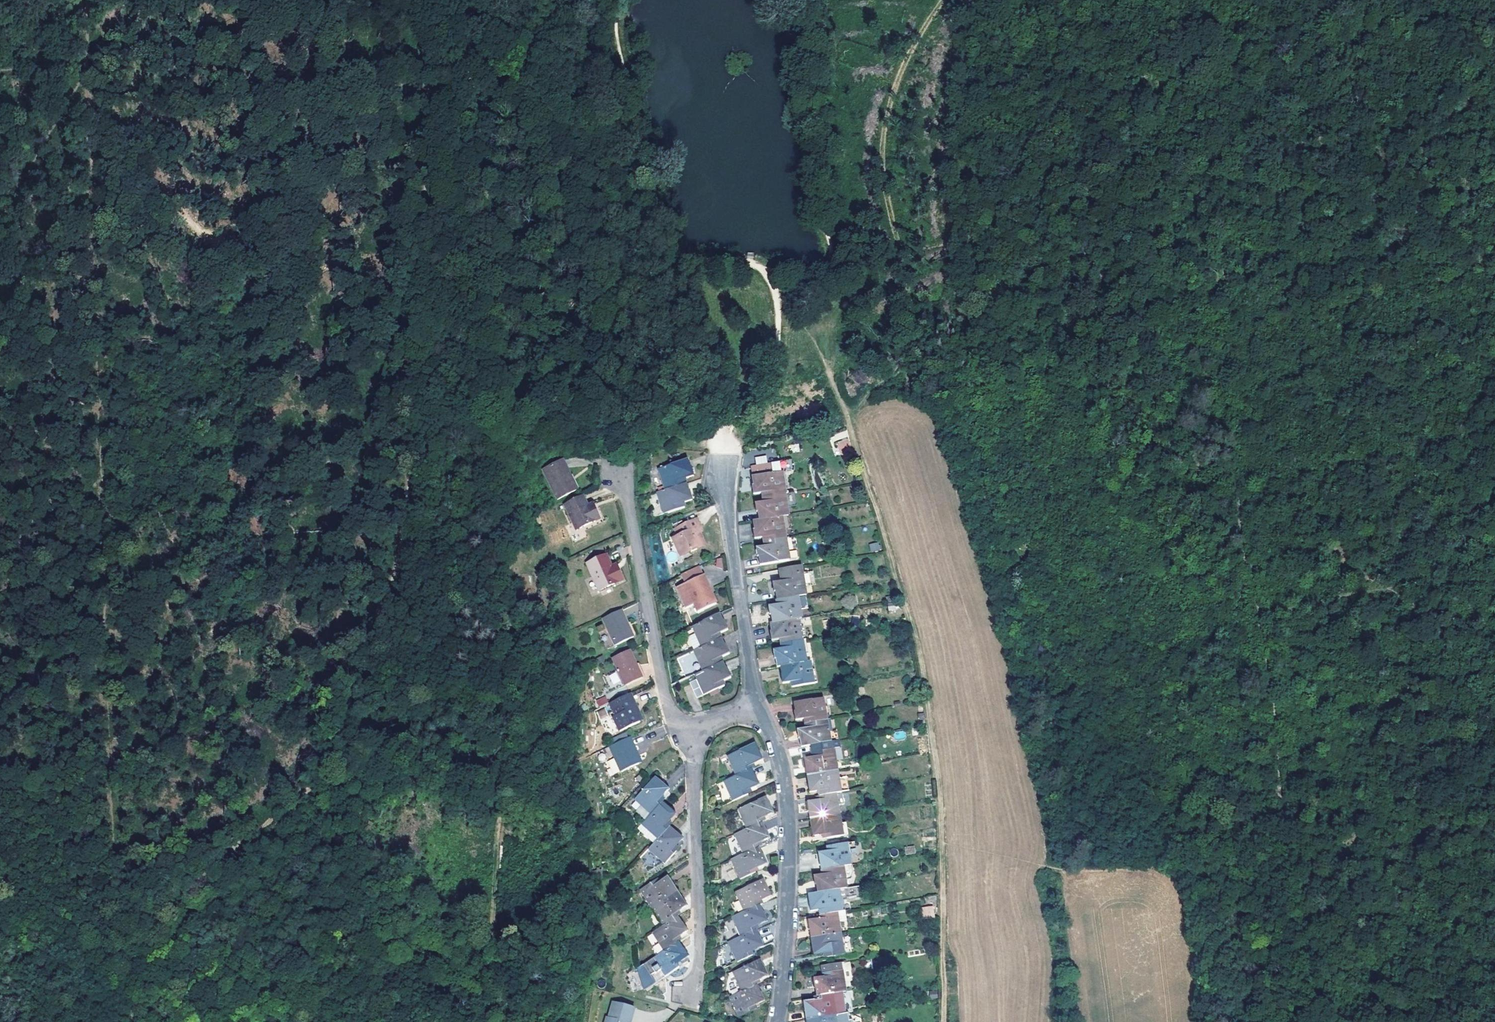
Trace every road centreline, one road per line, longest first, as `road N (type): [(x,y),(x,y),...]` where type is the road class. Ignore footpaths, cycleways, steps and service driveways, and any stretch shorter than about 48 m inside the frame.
road 1 (track): [(1302,1021),(1248,550),(1238,547),(1218,513),(1144,337),(1063,207),(1004,29),(1006,0)]
road 2 (track): [(483,1021),(498,961),(503,303),(458,0)]
road 3 (track): [(117,922),(84,0)]
road 4 (track): [(942,1021),(940,811),(925,688),(843,402)]
road 5 (track): [(1238,547),(1221,392),(1223,275),(1192,127),(1202,86),(1245,0)]
road 6 (track): [(722,456),(777,309),(760,265),(692,256),(619,56),(618,0)]
road 7 (track): [(1494,746),(1459,616),(1402,597),(1332,550),(1248,550)]
road 8 (track): [(760,265),(810,261),(824,242),(817,81),(792,0)]
road 9 (residential): [(777,1021),(787,805),(761,708)]
road 10 (residential): [(761,708),(748,662),(722,456)]
road 11 (residential): [(698,979),(694,763),(681,735)]
road 12 (residential): [(681,735),(661,681),(626,497)]
road 13 (track): [(566,125),(533,0)]

